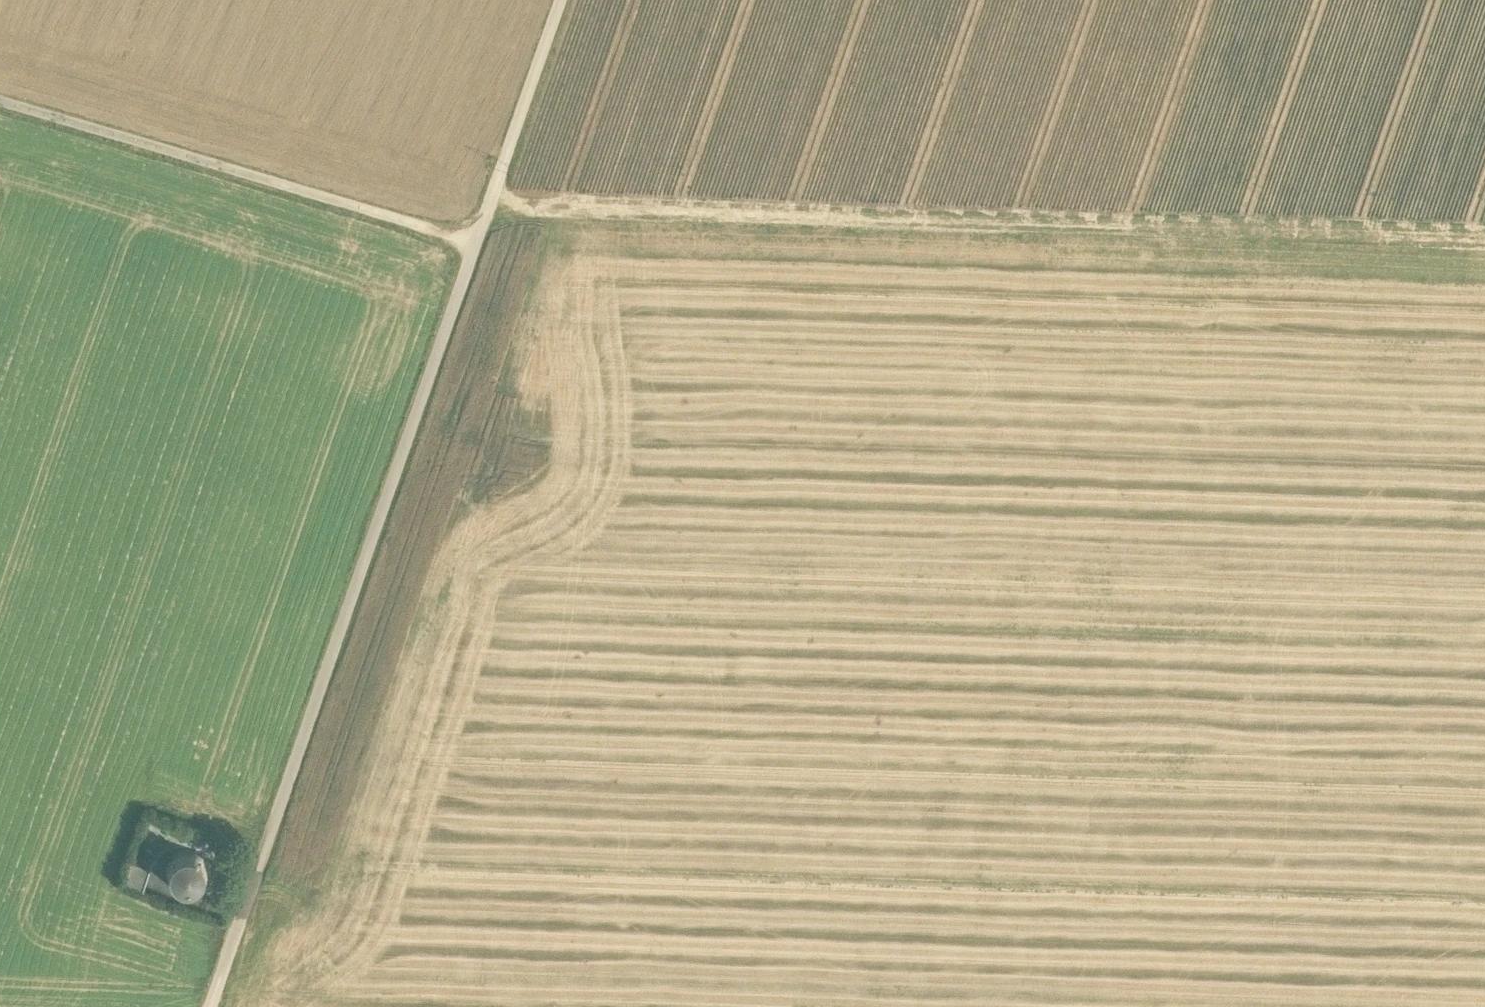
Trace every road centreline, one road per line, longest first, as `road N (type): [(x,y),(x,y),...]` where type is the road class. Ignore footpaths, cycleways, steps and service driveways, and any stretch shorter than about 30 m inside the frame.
road 1 (track): [(562,0),(263,852)]
road 2 (track): [(0,103),(477,244)]
road 3 (track): [(210,1006),(263,852)]

